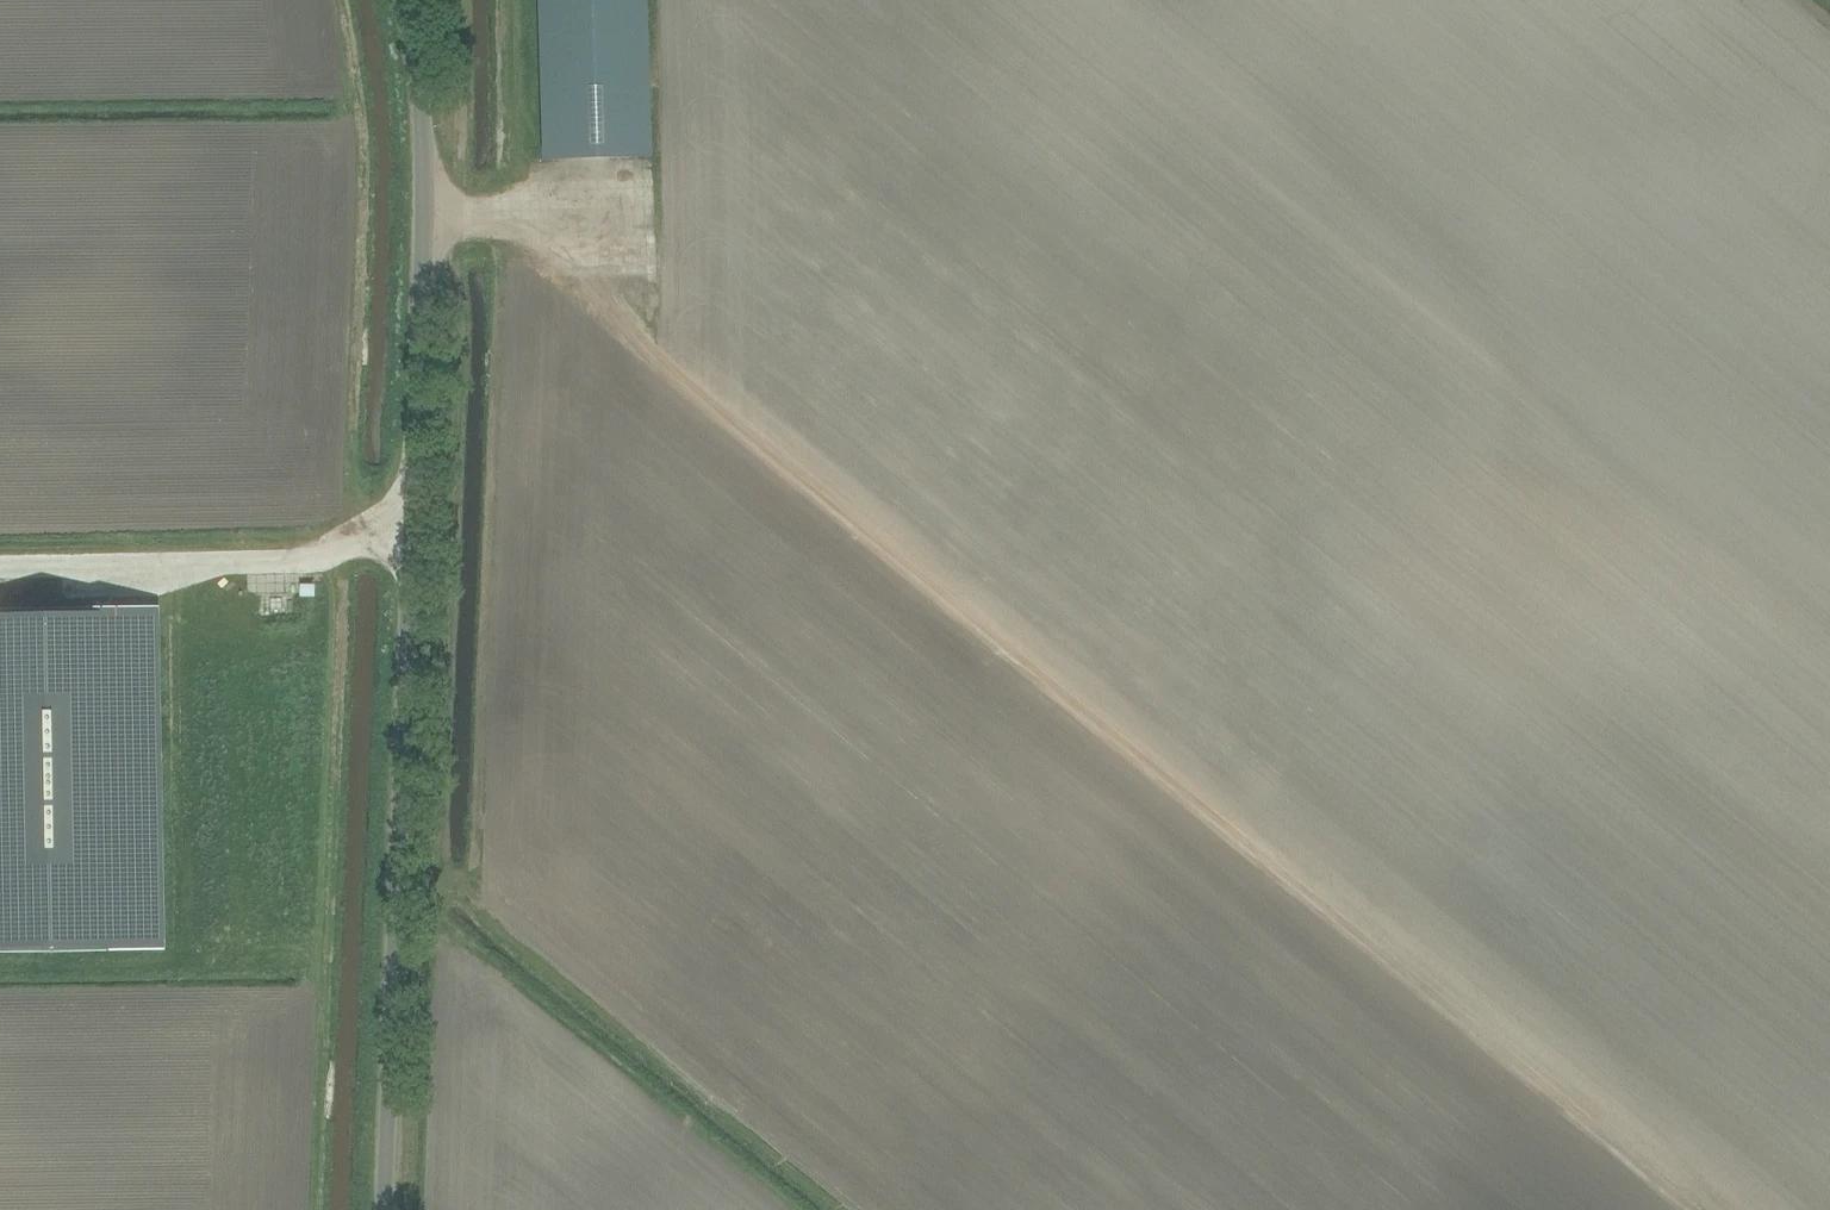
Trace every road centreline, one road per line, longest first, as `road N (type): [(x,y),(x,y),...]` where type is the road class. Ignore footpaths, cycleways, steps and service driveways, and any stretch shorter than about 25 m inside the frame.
road 1 (residential): [(385,1209),(417,154),(408,0)]

